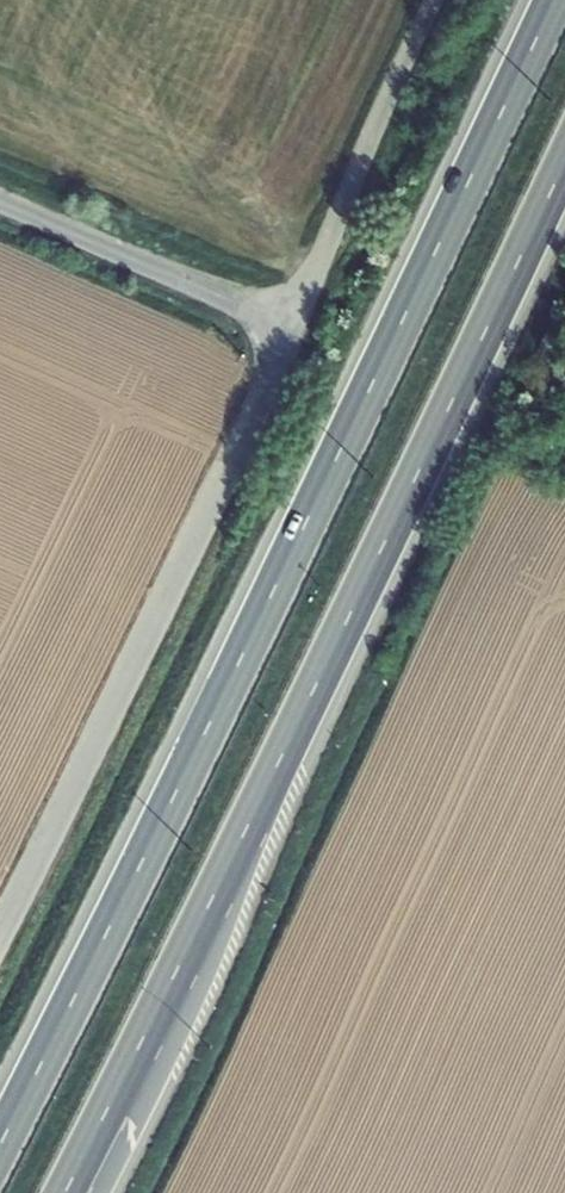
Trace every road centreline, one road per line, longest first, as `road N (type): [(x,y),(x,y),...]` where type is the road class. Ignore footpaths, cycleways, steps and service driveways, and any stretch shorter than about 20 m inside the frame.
road 1 (trunk): [(558,0),(0,1146)]
road 2 (trunk): [(61,1192),(210,907),(564,157)]
road 3 (unclassified): [(0,933),(298,319)]
road 4 (unclassified): [(298,319),(443,0)]
road 5 (unclassified): [(298,319),(0,198)]

